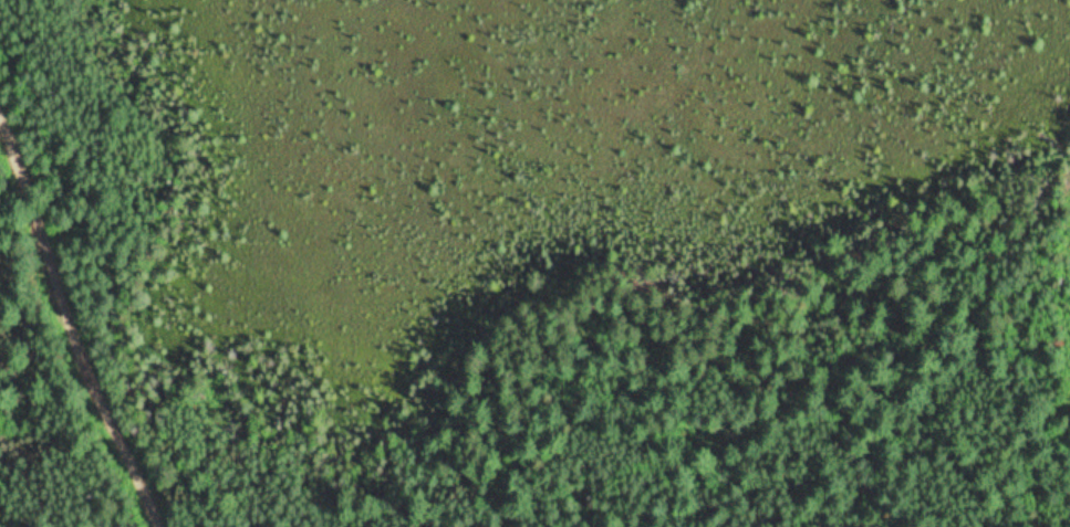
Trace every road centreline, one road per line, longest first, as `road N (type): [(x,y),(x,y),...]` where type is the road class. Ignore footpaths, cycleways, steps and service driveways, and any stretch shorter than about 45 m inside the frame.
road 1 (residential): [(164,526),(91,372),(0,134)]

